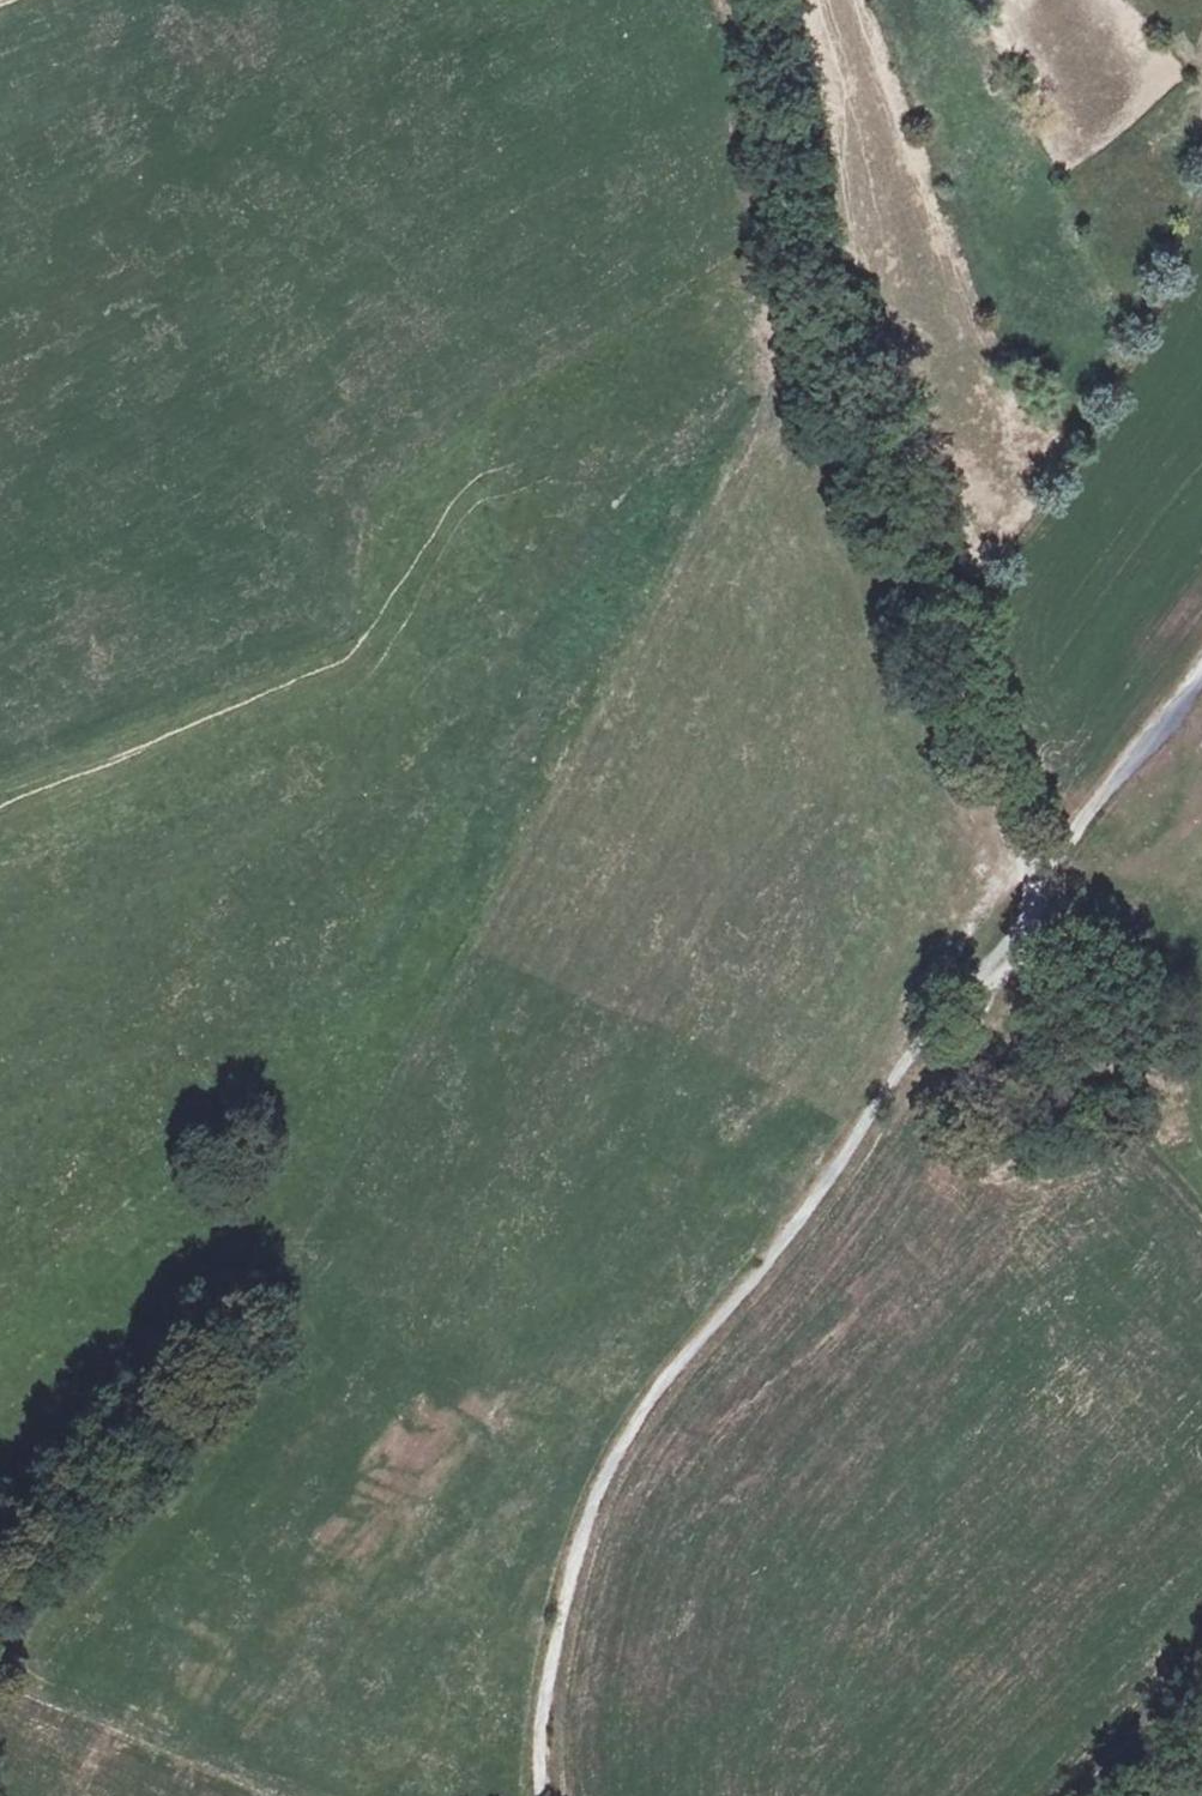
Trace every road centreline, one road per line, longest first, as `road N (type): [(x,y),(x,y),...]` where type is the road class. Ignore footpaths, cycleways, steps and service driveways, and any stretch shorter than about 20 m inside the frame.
road 1 (track): [(1040,881),(806,1210),(660,1384),(610,1463),(550,1658),(539,1714),(540,1795)]
road 2 (track): [(774,0),(819,242),(828,352),(922,610),(1040,881)]
road 3 (track): [(1201,661),(1040,881)]

